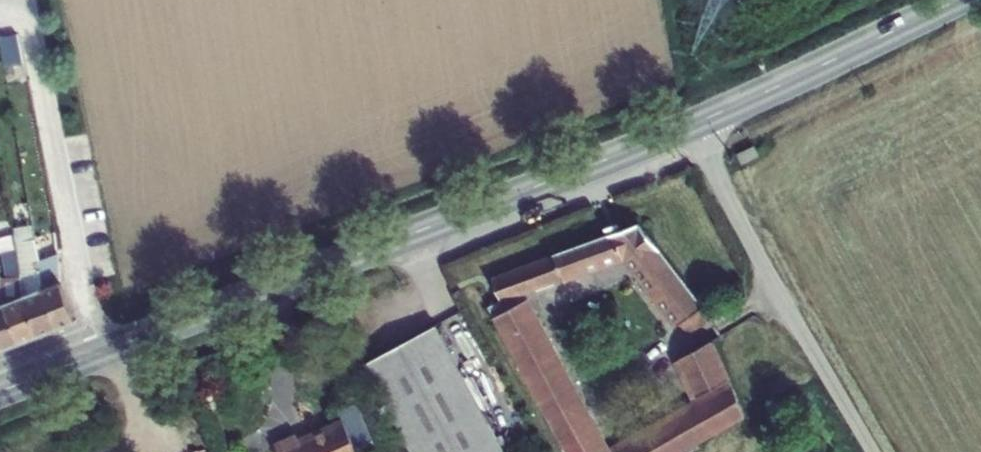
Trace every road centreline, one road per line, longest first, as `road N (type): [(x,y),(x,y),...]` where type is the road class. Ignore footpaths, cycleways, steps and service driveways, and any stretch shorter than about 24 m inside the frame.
road 1 (primary): [(691,124),(0,392)]
road 2 (unclassified): [(691,124),(872,451)]
road 3 (primary): [(958,0),(691,124)]

